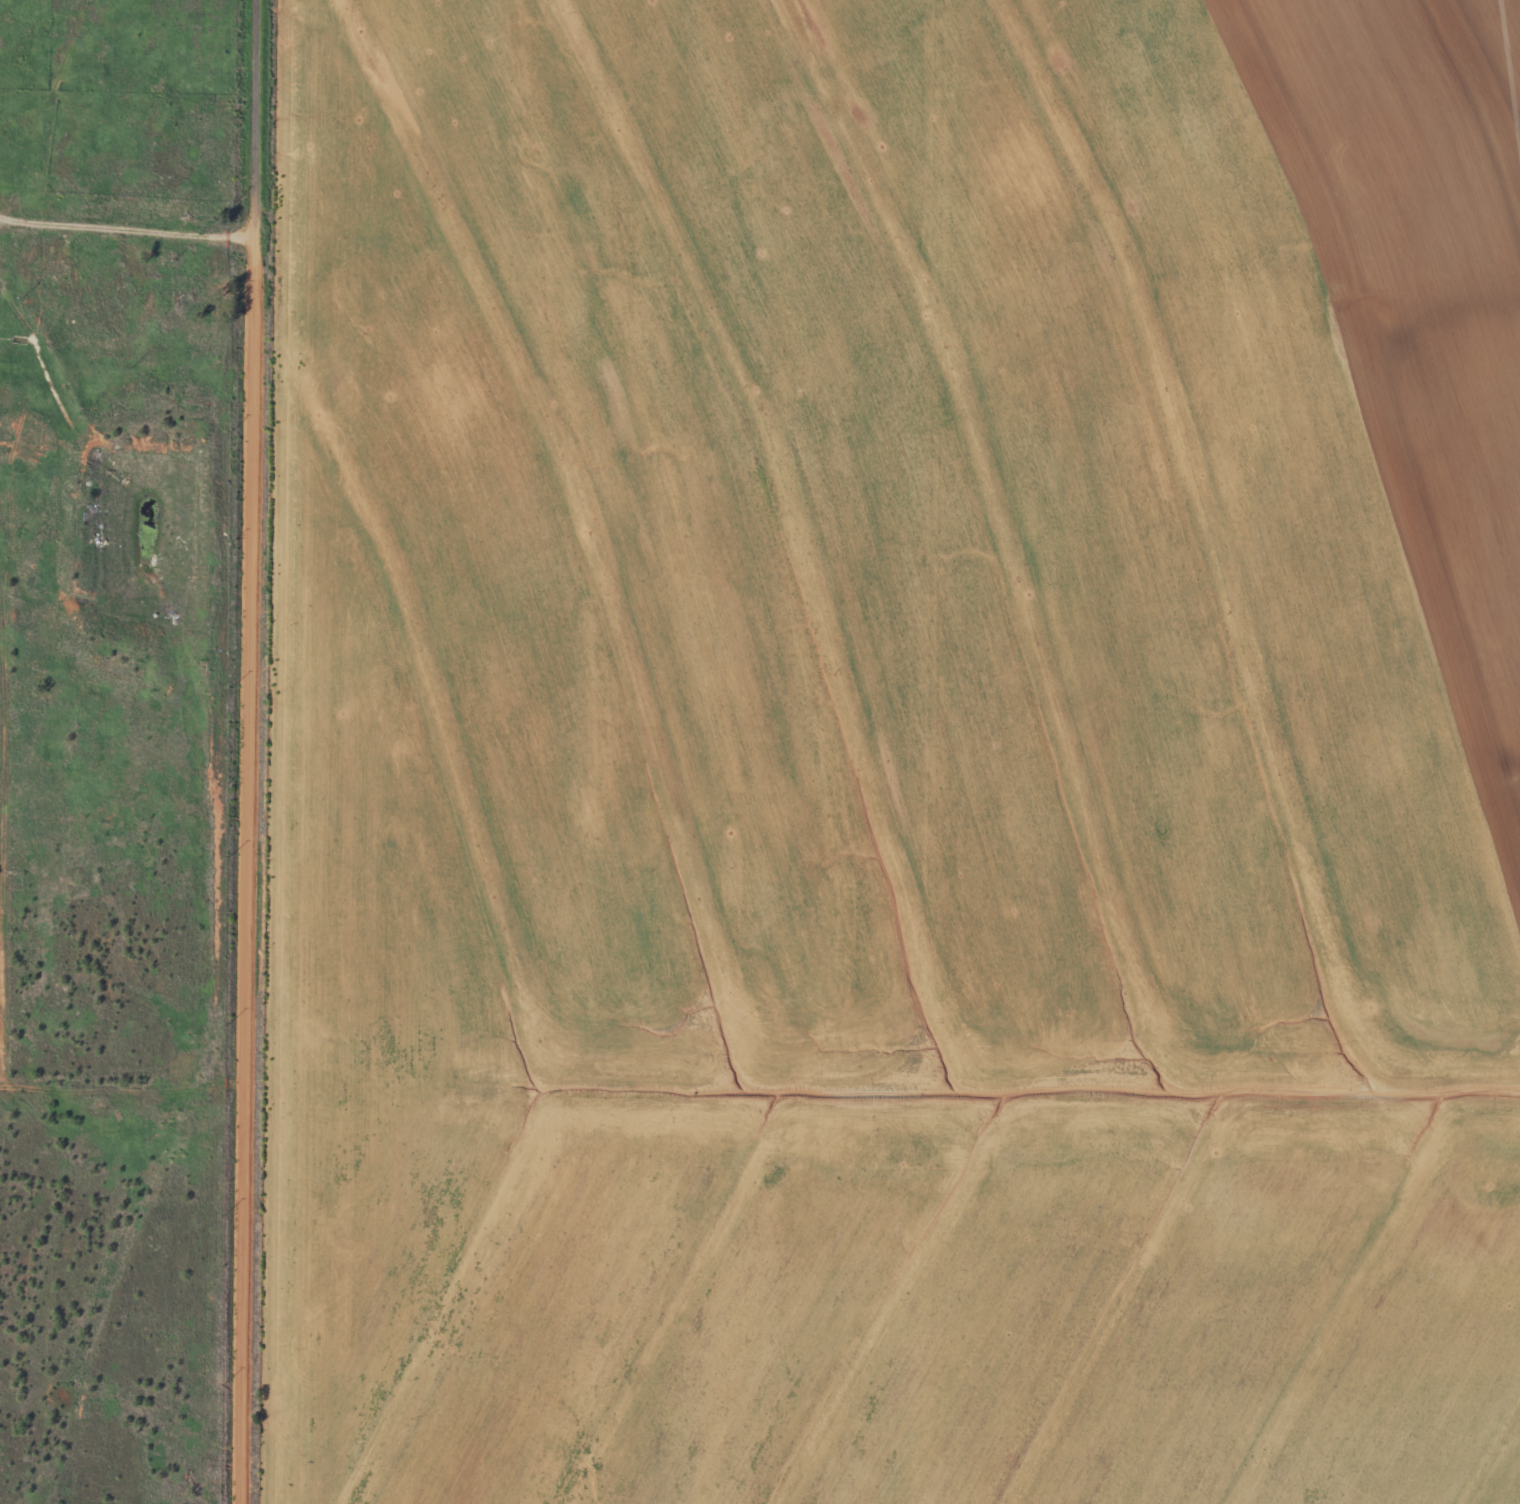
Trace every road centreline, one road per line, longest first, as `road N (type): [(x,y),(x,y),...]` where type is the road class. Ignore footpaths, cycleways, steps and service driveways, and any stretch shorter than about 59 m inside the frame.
road 1 (residential): [(245,1503),(259,0)]
road 2 (residential): [(248,1118),(0,1115)]

